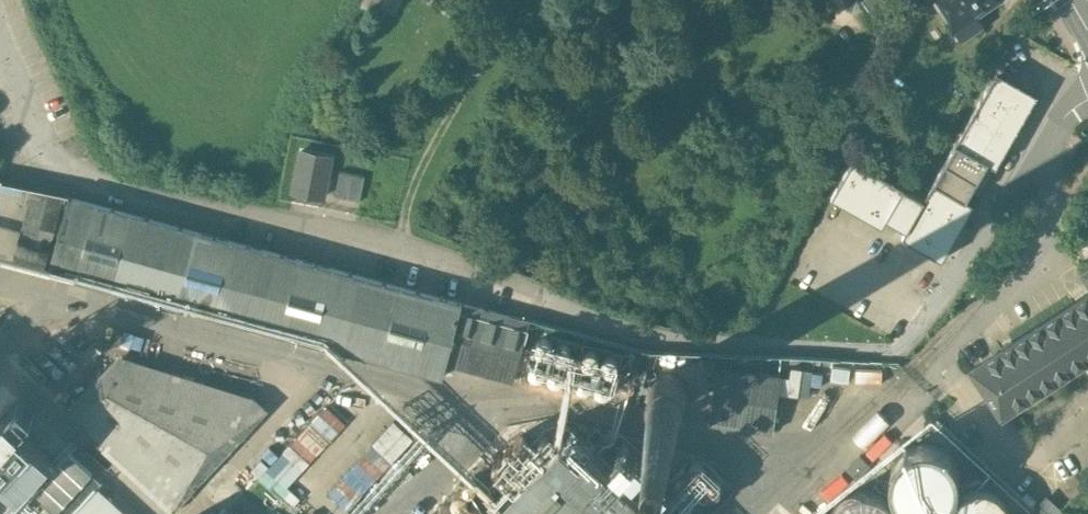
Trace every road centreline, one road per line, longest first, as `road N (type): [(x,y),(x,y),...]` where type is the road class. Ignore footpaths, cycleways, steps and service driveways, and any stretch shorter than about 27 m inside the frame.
road 1 (unclassified): [(0,39),(38,149),(70,178),(401,247),(651,336),(894,351),(909,345),(1047,170),(1059,128),(1087,97)]
road 2 (track): [(401,247),(413,187),(513,0)]

